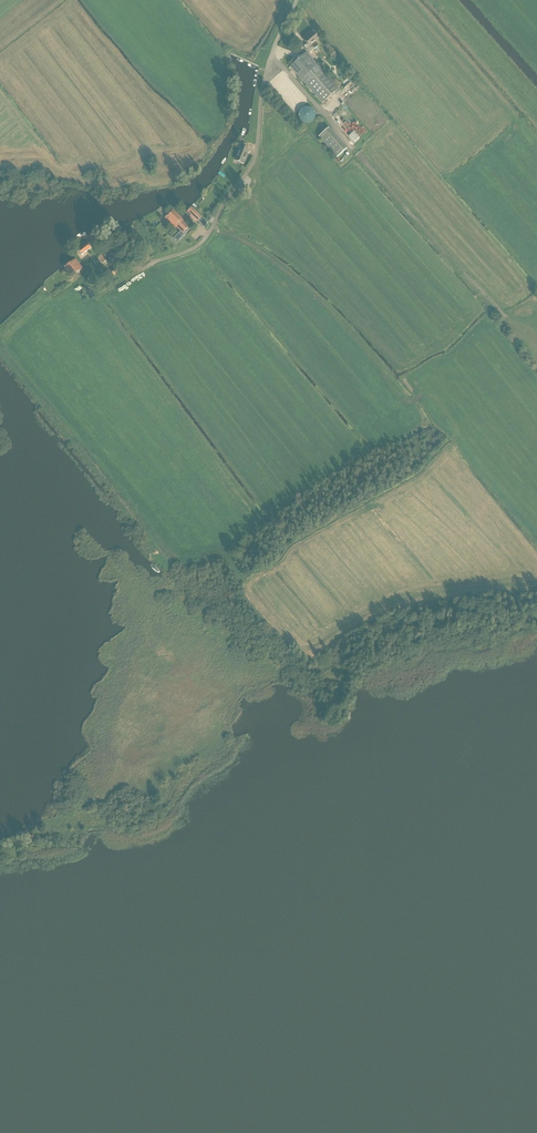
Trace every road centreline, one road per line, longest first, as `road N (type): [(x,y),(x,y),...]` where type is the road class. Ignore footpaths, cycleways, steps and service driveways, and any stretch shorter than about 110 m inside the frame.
road 1 (unclassified): [(105,295),(207,238),(214,216),(250,169),(267,59),(296,0)]

